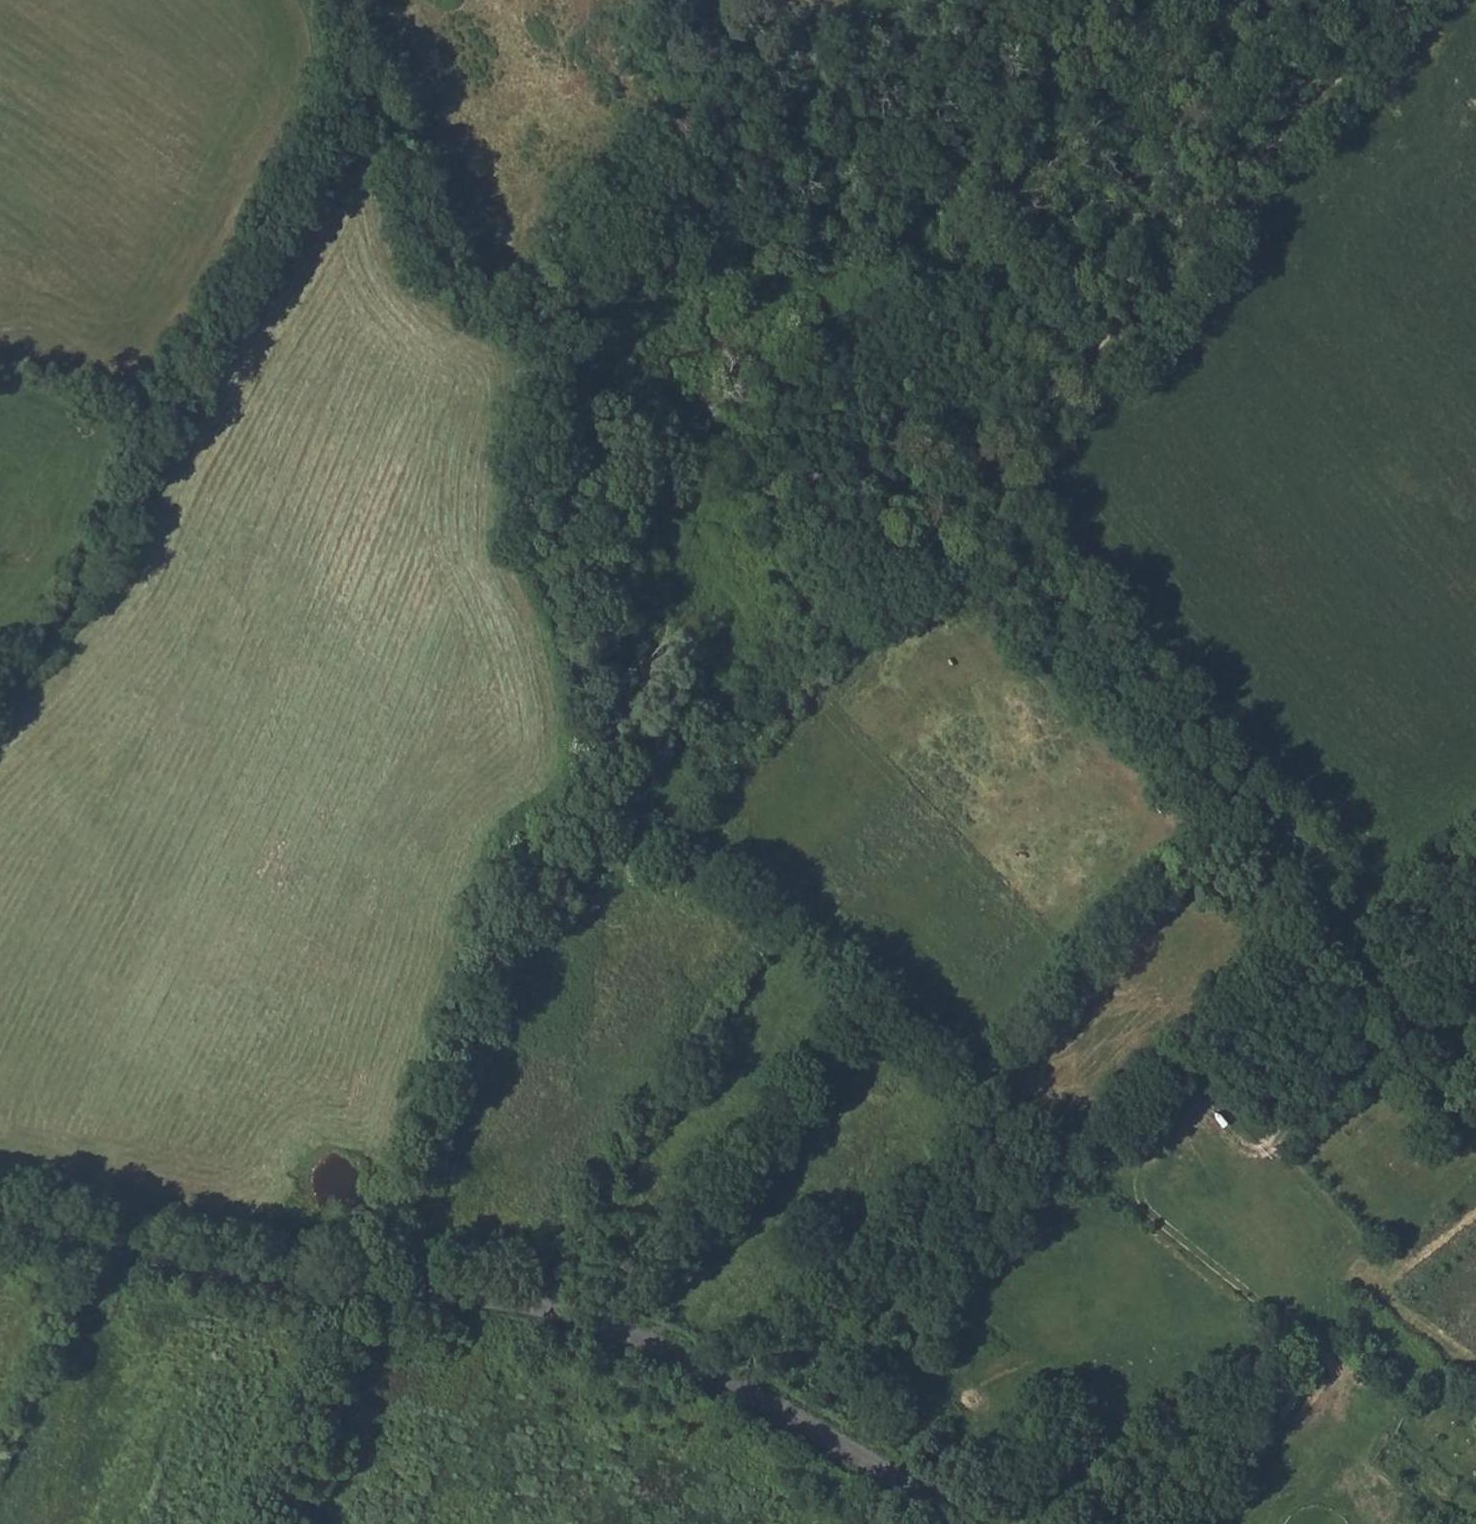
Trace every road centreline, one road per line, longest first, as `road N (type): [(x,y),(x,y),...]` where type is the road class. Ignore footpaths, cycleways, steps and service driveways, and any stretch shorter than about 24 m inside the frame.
road 1 (tertiary): [(960,1523),(790,1414),(589,1322),(475,1300),(269,1283),(0,1215)]

